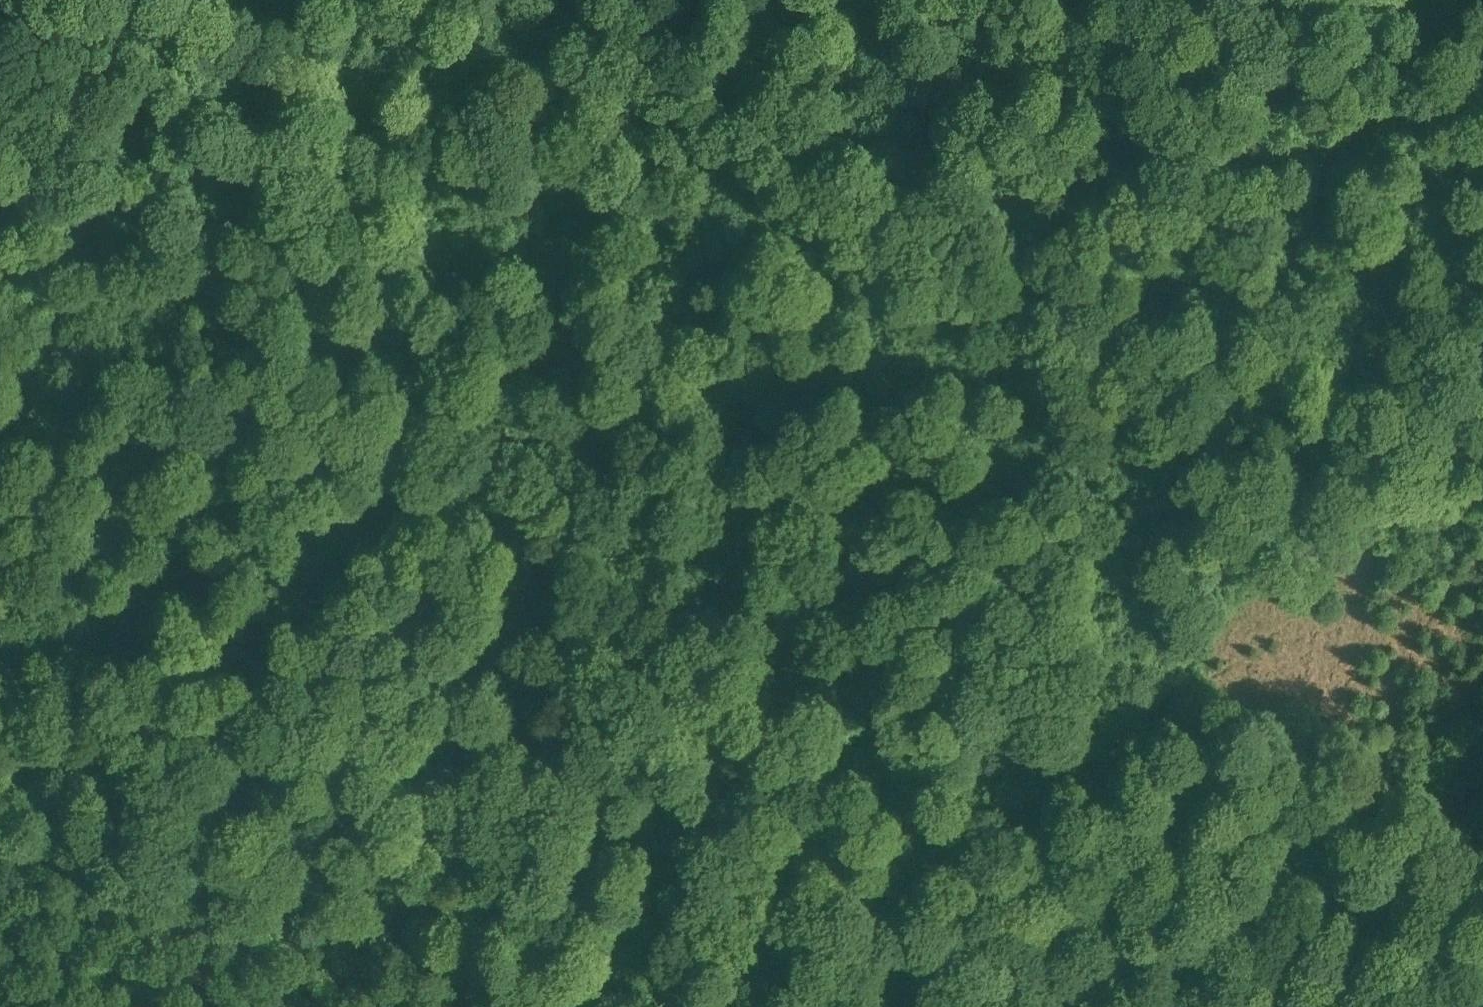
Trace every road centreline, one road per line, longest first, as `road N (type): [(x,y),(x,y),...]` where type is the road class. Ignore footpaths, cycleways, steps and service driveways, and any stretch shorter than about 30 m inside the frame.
road 1 (track): [(0,842),(490,1006)]
road 2 (track): [(0,459),(185,0)]

